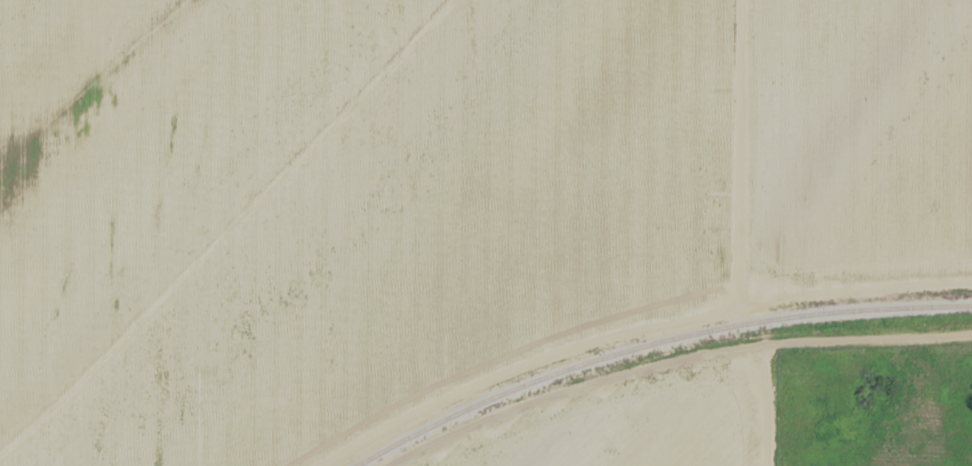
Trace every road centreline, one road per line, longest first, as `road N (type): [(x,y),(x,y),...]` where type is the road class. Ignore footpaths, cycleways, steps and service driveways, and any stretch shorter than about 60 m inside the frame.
road 1 (residential): [(740,0),(738,301),(523,369),(329,465)]
road 2 (residential): [(971,331),(735,351),(601,383),(391,465)]

